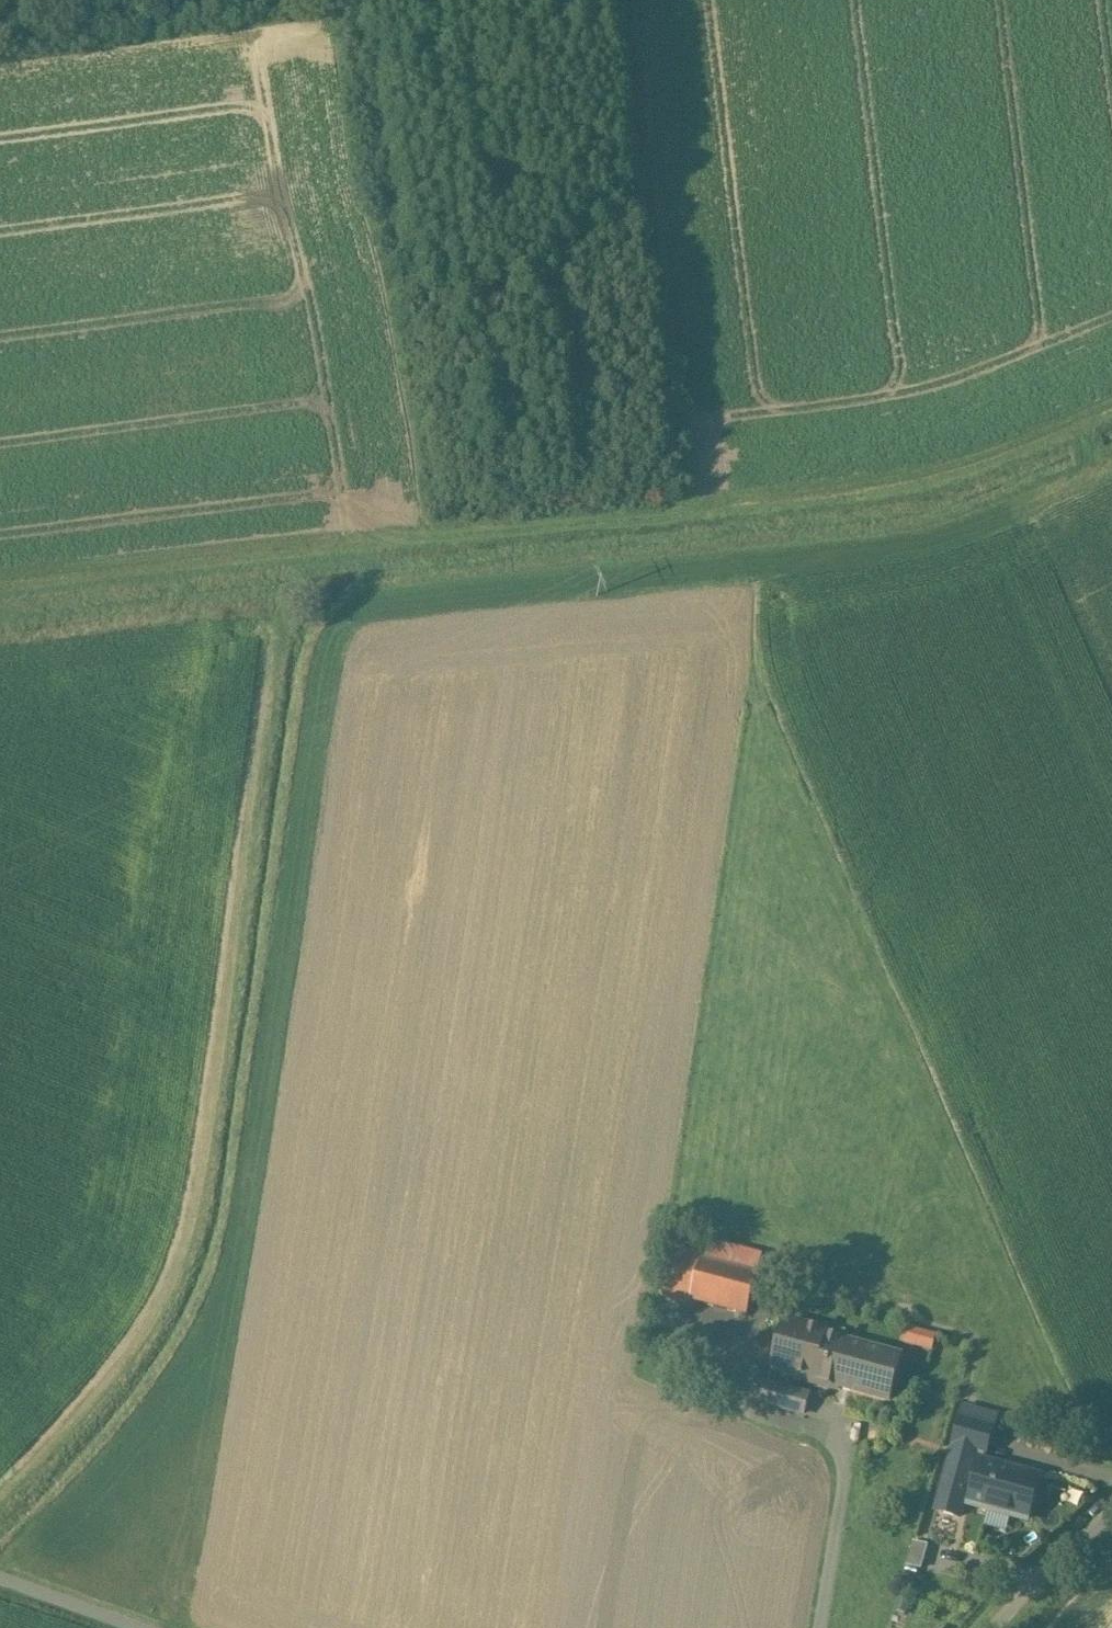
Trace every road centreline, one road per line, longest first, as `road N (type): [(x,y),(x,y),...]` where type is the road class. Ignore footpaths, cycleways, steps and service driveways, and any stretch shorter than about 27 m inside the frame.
road 1 (unclassified): [(990,1627),(1111,1504)]
road 2 (unclassified): [(0,1580),(133,1627)]

